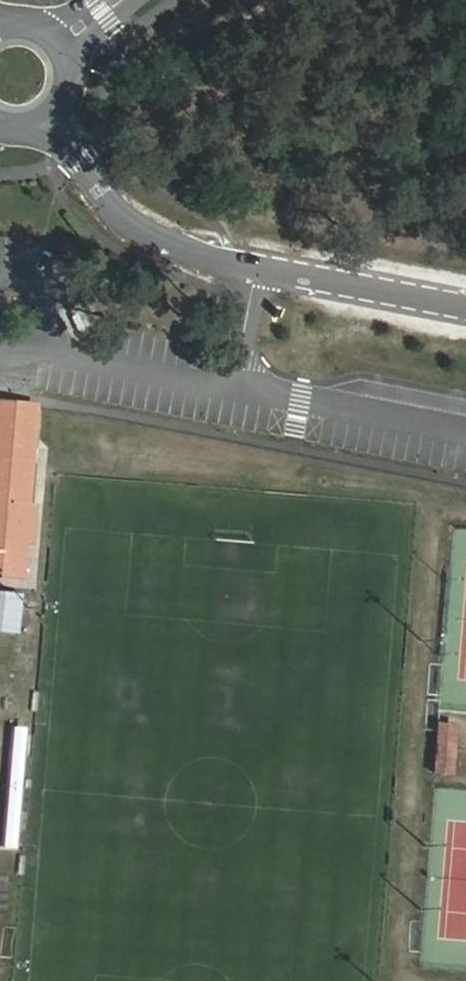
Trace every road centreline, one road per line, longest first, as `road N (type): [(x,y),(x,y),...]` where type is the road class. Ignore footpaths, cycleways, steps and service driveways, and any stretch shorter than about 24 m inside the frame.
road 1 (unclassified): [(47,117),(110,205),(156,241),(257,270),(465,308)]

